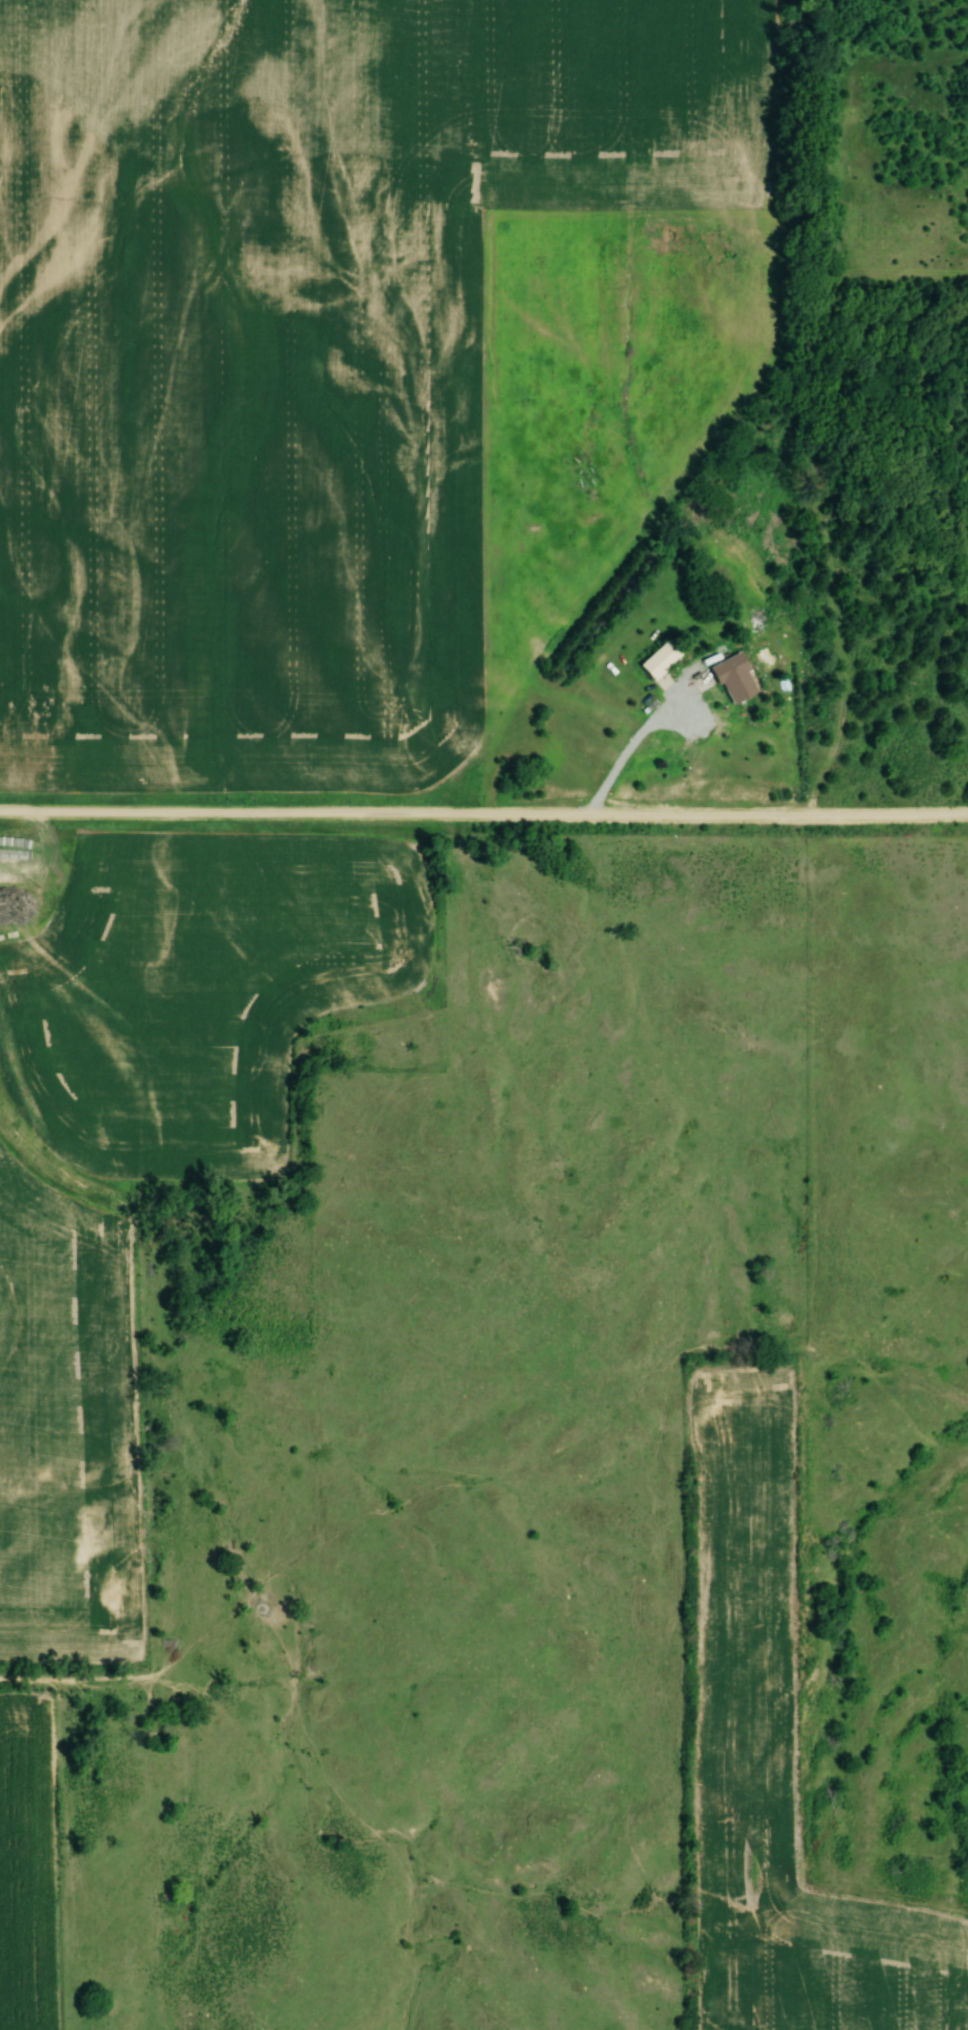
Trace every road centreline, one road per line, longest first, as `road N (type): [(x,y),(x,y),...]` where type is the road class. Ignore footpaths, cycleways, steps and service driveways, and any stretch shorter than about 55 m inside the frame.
road 1 (residential): [(0,809),(967,813)]

